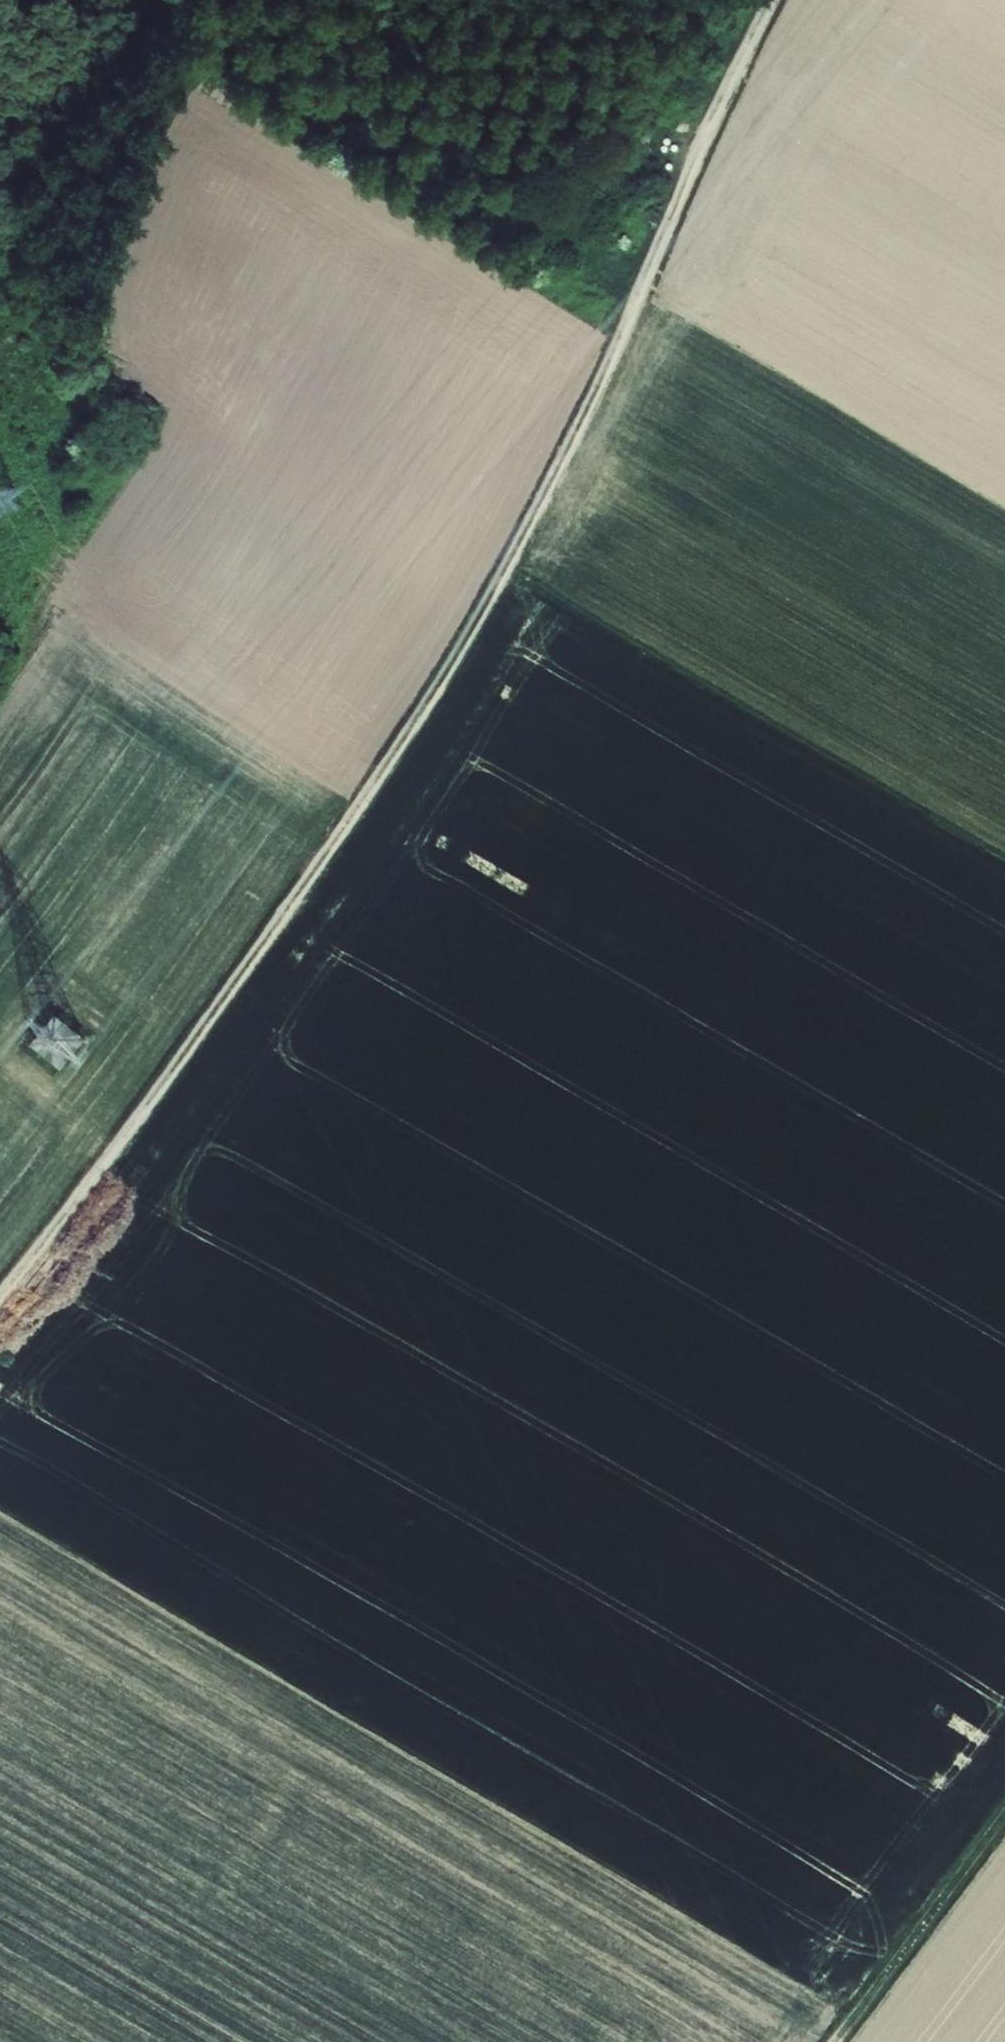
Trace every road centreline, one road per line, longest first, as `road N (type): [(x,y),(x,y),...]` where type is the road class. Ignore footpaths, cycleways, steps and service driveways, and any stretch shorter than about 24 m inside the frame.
road 1 (track): [(0,1281),(247,942),(440,654),(520,515),(751,0)]
road 2 (track): [(494,560),(1004,850)]
road 3 (track): [(839,2041),(1004,1829)]

